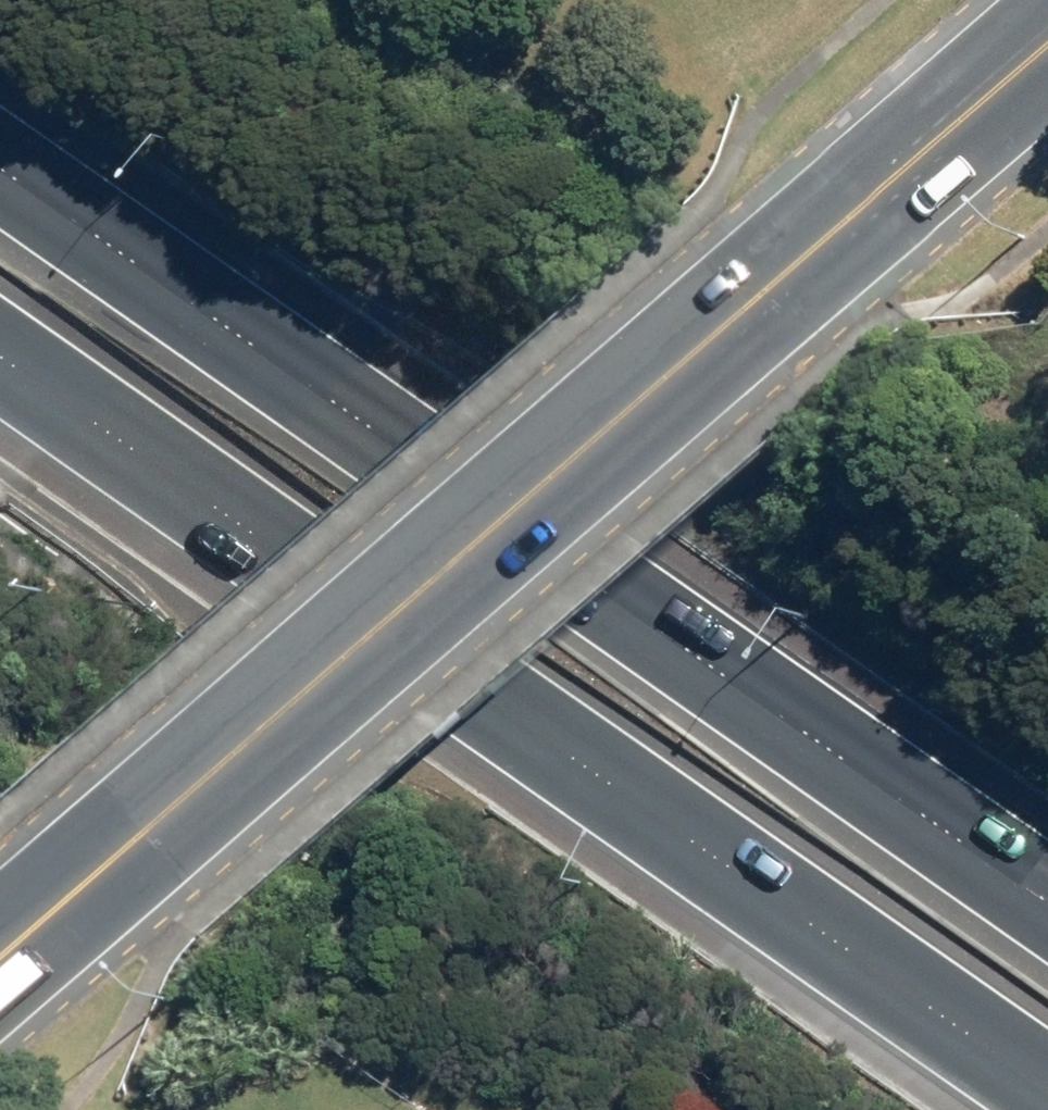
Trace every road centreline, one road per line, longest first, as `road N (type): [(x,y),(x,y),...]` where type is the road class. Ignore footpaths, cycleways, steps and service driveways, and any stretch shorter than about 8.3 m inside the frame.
road 1 (secondary): [(1047,97),(0,1002)]
road 2 (secondary): [(0,898),(1047,5)]
road 3 (motorway): [(1047,1056),(0,318)]
road 4 (motorway): [(0,128),(1047,862)]

